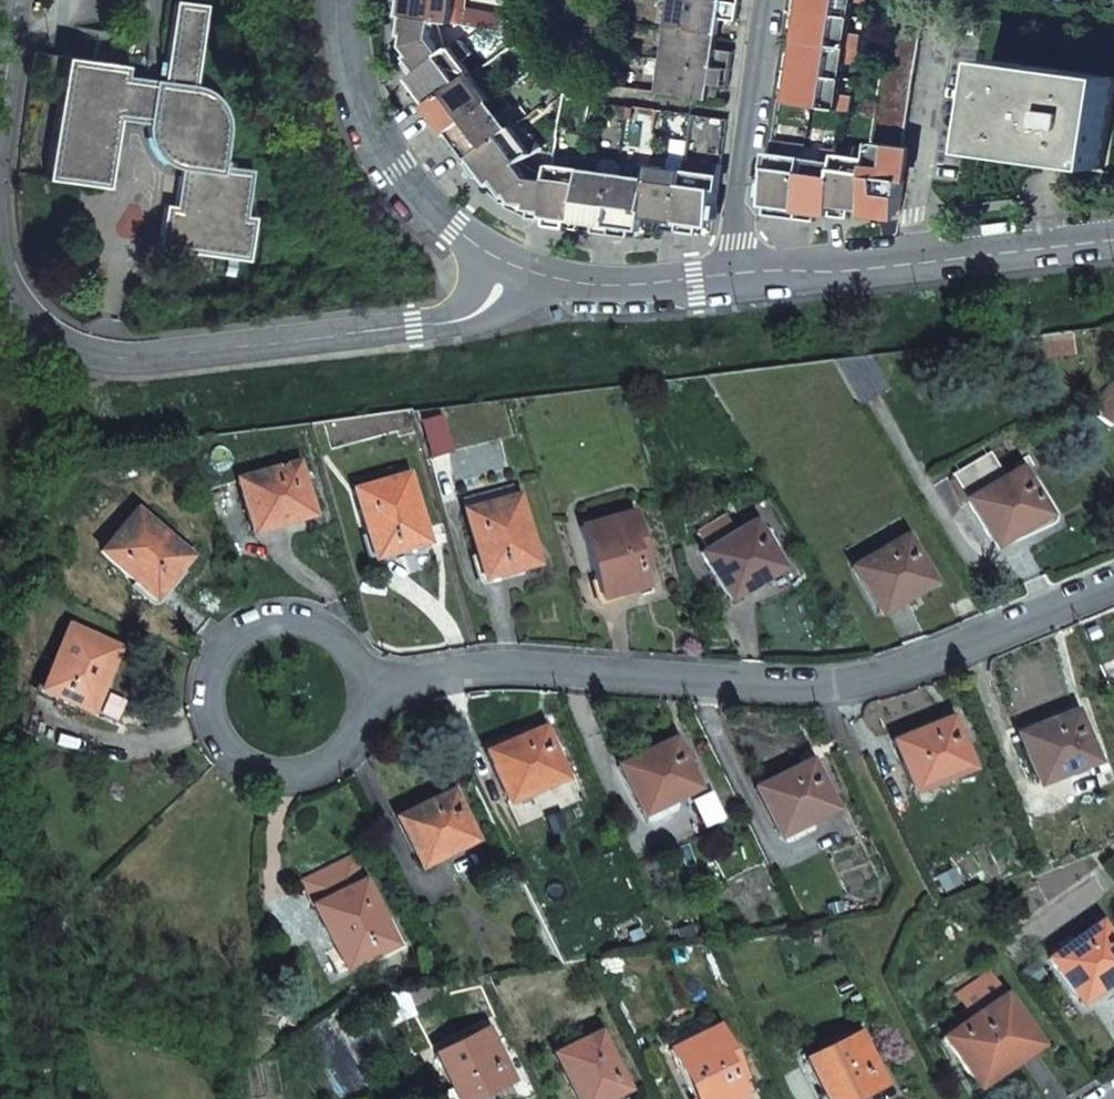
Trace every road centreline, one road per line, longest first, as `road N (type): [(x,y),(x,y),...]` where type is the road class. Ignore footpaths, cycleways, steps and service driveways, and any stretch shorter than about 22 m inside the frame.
road 1 (residential): [(284,694),(514,659),(855,679),(1113,577)]
road 2 (residential): [(0,270),(15,309),(59,341),(124,358),(477,314),(522,271)]
road 3 (residential): [(737,281),(1113,239)]
road 4 (residential): [(522,271),(457,230),(395,170),(342,70),(348,0)]
road 5 (residential): [(737,281),(735,234),(769,0)]
road 6 (residential): [(522,271),(594,286),(737,281)]
road 7 (residential): [(25,0),(0,202)]

